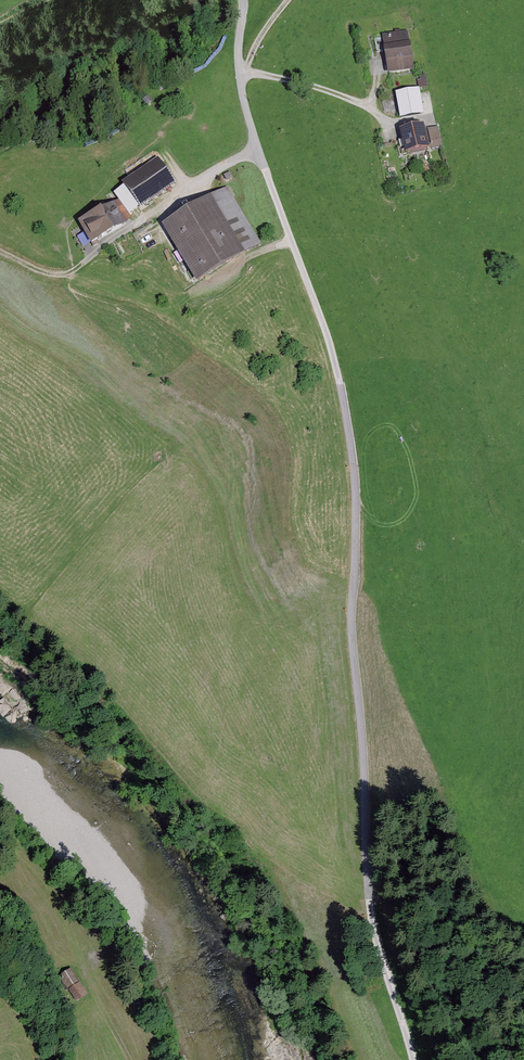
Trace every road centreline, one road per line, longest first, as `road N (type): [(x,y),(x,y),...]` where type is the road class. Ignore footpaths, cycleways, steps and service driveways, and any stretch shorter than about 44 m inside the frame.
road 1 (unclassified): [(242,0),(244,97),(329,337),(354,456),(359,523),(350,624),(368,906),(411,1059)]
road 2 (track): [(256,148),(72,275),(0,253)]
road 3 (track): [(70,932),(126,1059)]

